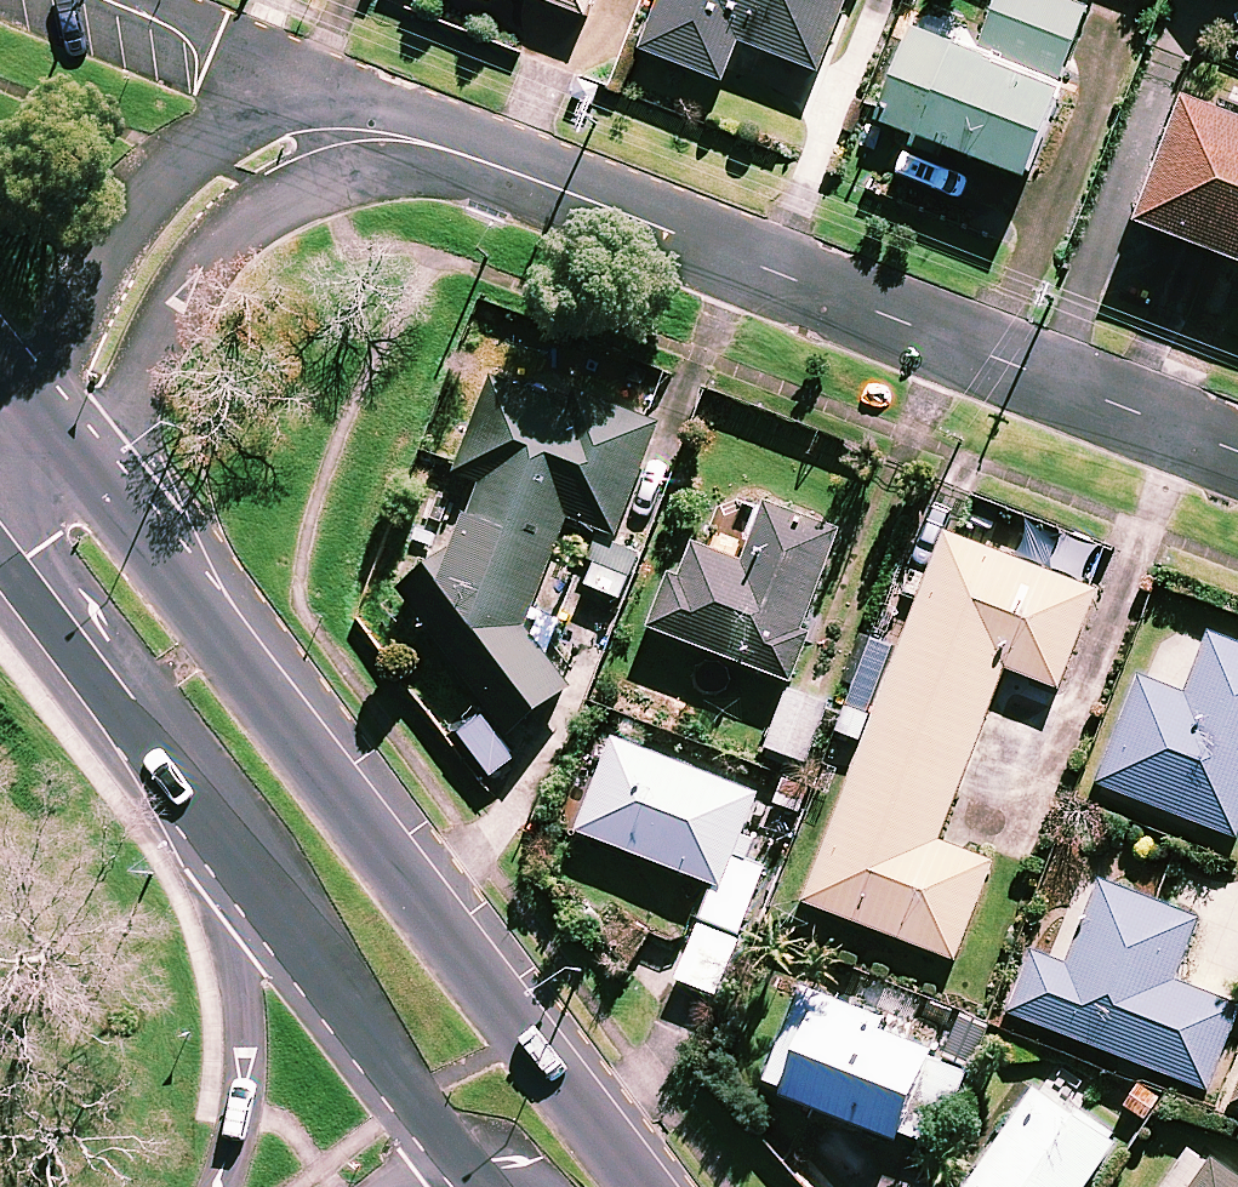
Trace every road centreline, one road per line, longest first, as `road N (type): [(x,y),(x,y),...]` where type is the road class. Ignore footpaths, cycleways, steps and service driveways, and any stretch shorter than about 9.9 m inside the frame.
road 1 (secondary): [(84,475),(285,707),(638,1186)]
road 2 (residential): [(393,138),(452,150),(1237,453)]
road 3 (residential): [(25,402),(89,271),(146,185),(225,122),(269,106),(393,138)]
road 4 (residential): [(393,138),(308,179),(210,255),(158,336),(121,444),(84,475)]
road 5 (secondary): [(457,1154),(229,824)]
road 6 (secondary): [(229,824),(0,524)]
road 7 (secondary): [(215,1186),(241,1117),(252,1031),(229,824)]
road 8 (residential): [(146,0),(220,29),(393,138)]

